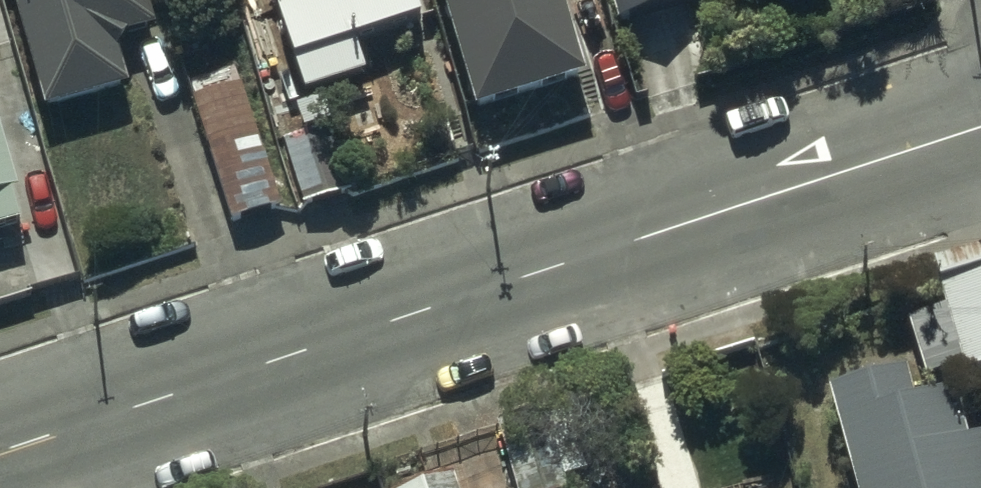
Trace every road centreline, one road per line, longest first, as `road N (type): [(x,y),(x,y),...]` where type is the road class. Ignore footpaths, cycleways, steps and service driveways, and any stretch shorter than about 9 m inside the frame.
road 1 (residential): [(980,128),(0,451)]

